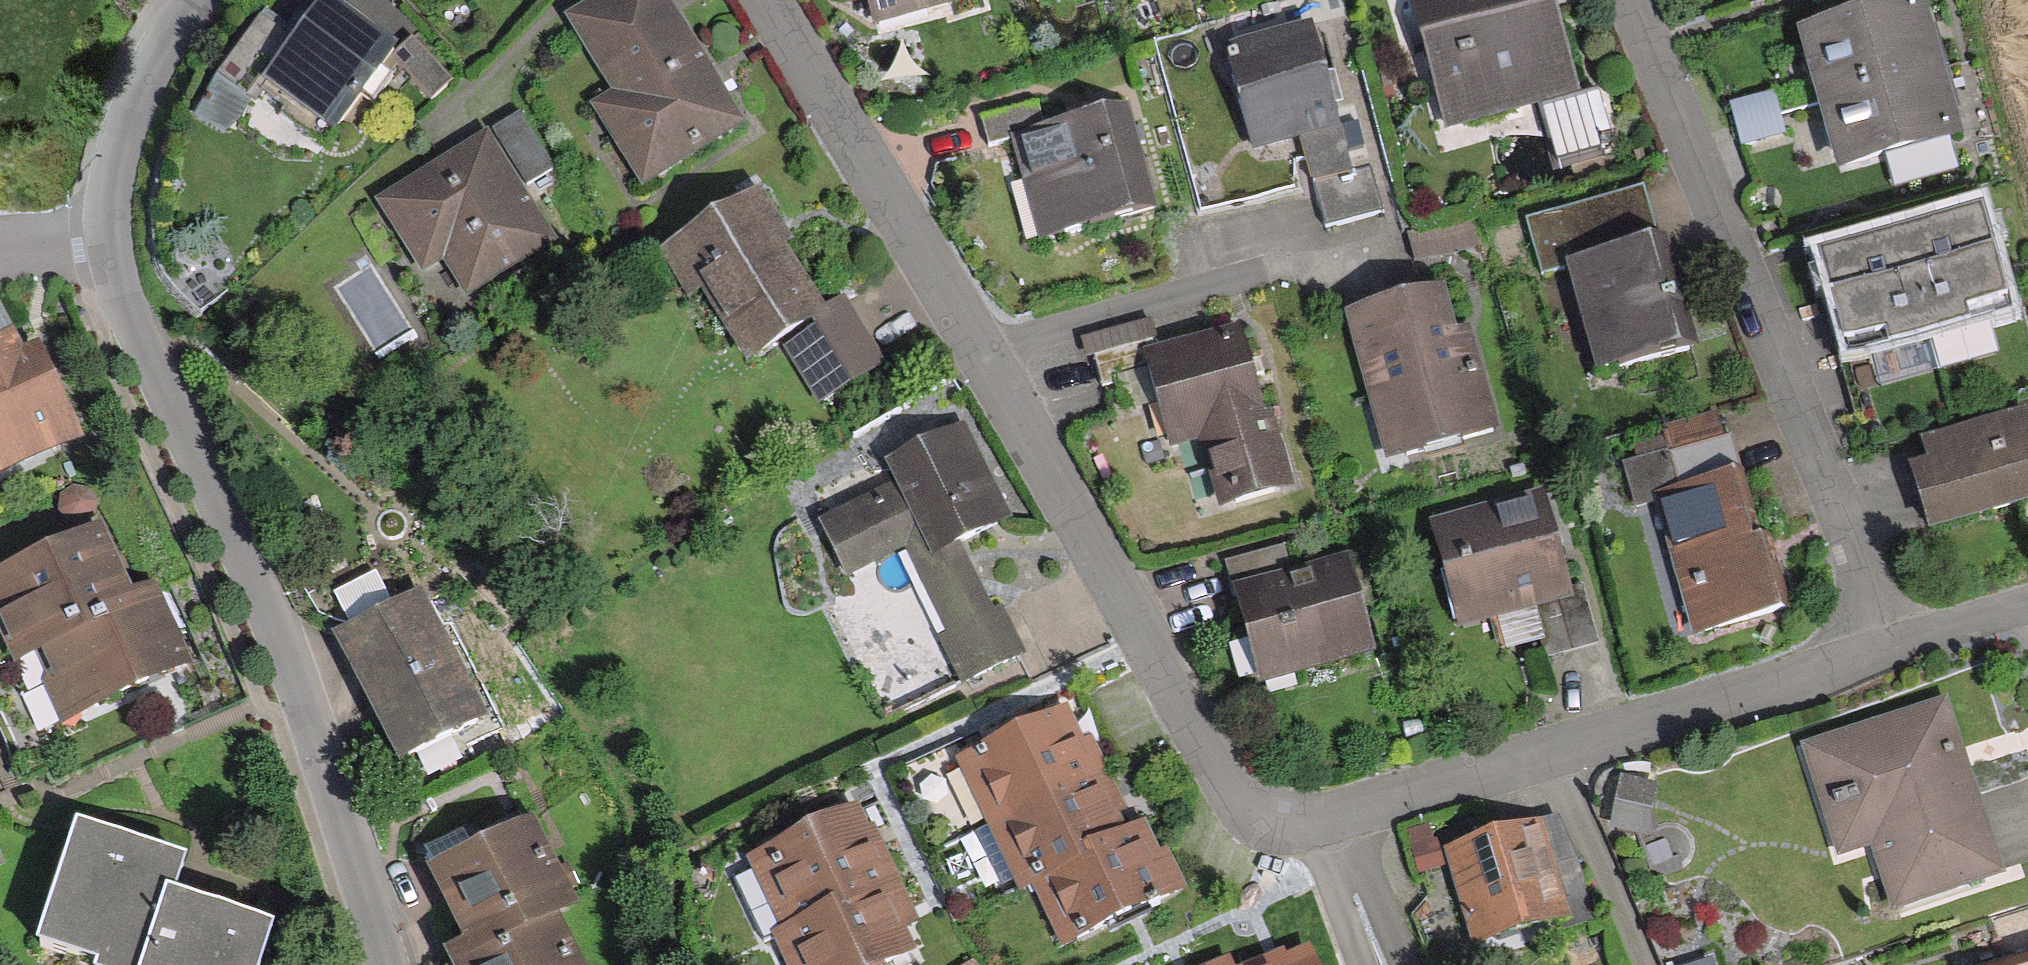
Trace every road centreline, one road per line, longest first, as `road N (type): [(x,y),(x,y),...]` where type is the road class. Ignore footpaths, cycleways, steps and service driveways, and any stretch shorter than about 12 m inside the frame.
road 1 (residential): [(1883,646),(1353,808),(1308,813),(1270,801),(1241,775),(765,0)]
road 2 (residential): [(387,964),(298,687),(135,310),(108,227)]
road 3 (residential): [(1626,0),(1883,646)]
road 4 (residential): [(108,227),(107,191),(146,71),(193,0)]
road 5 (residential): [(2027,605),(1883,646)]

